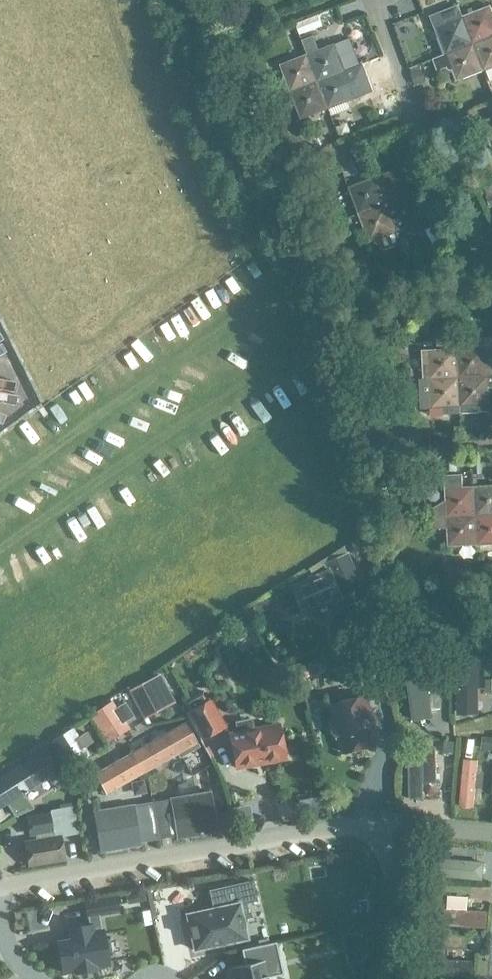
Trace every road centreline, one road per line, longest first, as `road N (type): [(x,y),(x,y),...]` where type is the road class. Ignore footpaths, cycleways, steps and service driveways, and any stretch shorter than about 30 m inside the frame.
road 1 (track): [(0,547),(268,362),(286,328),(284,302),(254,301),(0,487)]
road 2 (residential): [(0,888),(387,826)]

